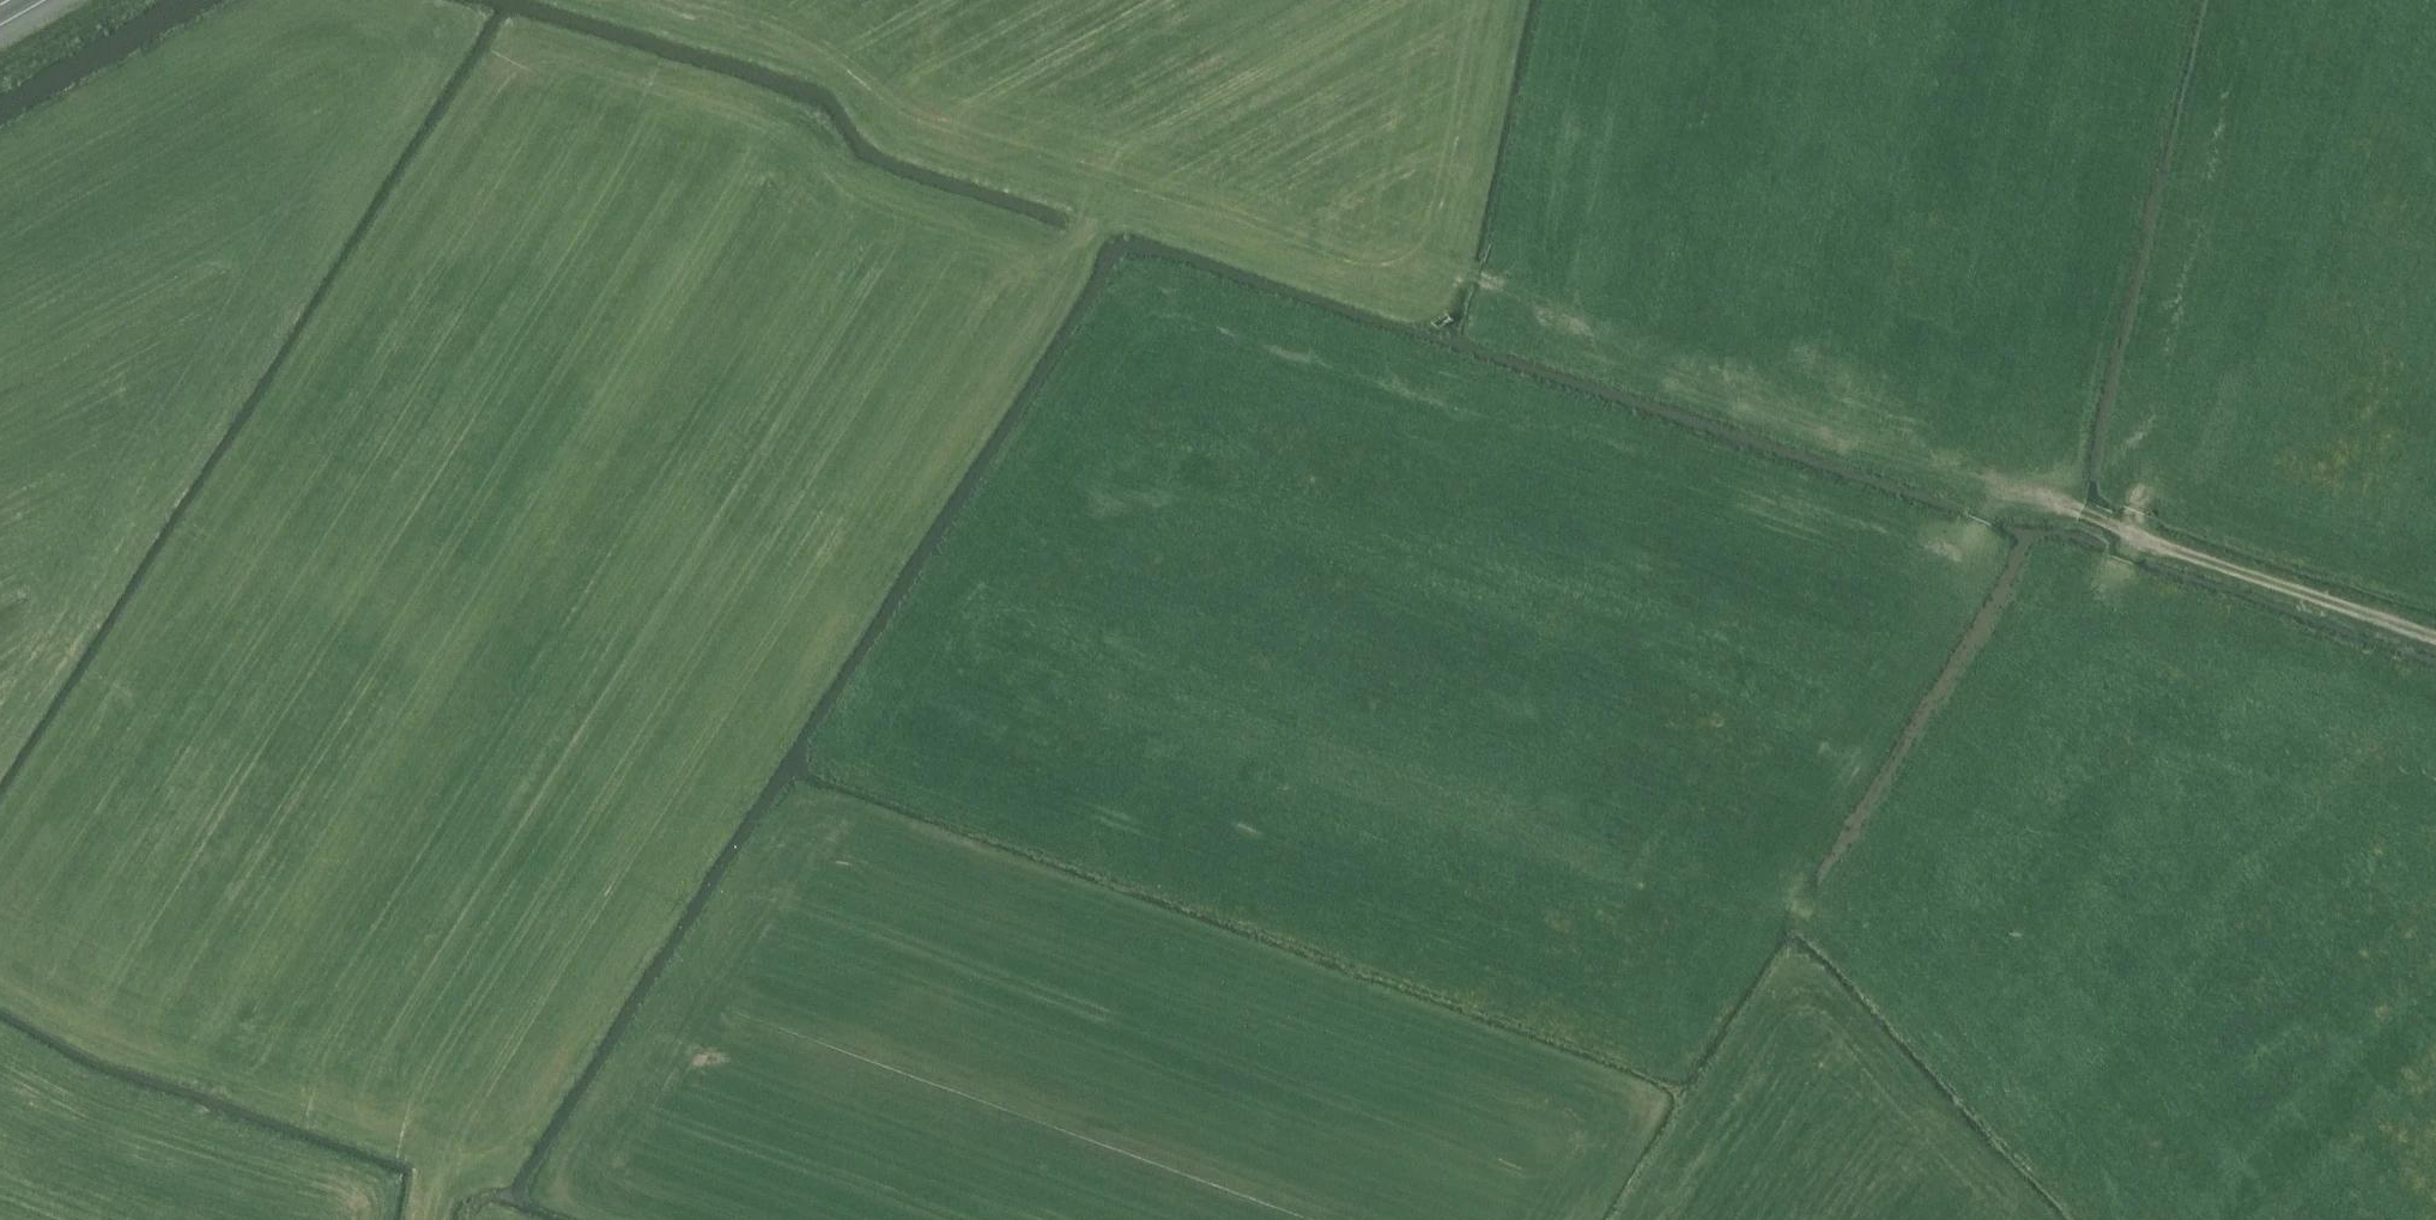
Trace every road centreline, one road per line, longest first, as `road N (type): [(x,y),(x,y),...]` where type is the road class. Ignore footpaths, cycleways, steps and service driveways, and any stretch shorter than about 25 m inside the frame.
road 1 (track): [(815,57),(904,125),(1110,196),(1051,271),(876,421),(440,1157),(427,1219)]
road 2 (track): [(1110,196),(1222,235),(1450,267),(2083,518),(2435,637)]

